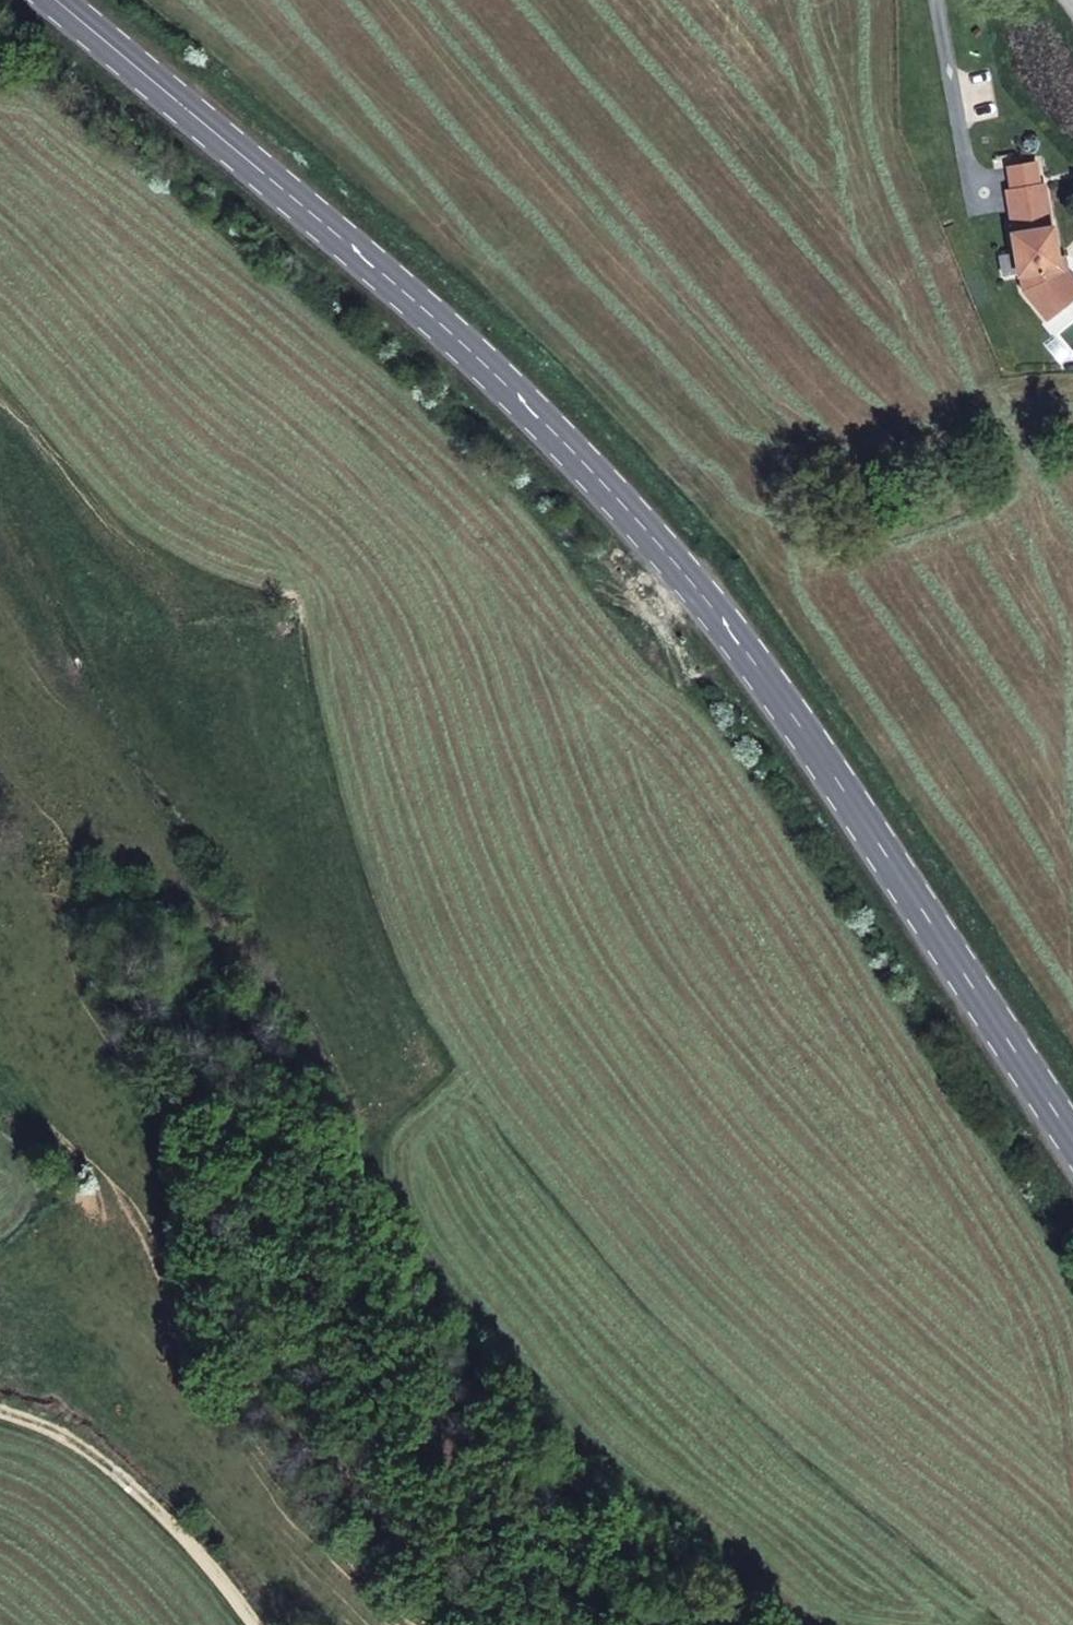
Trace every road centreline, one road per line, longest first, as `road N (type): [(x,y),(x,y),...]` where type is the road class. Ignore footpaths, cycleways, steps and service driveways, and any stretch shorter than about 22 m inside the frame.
road 1 (secondary): [(1072,1131),(718,612),(546,417),(59,0)]
road 2 (track): [(0,1399),(78,1423),(217,1552),(278,1624)]

